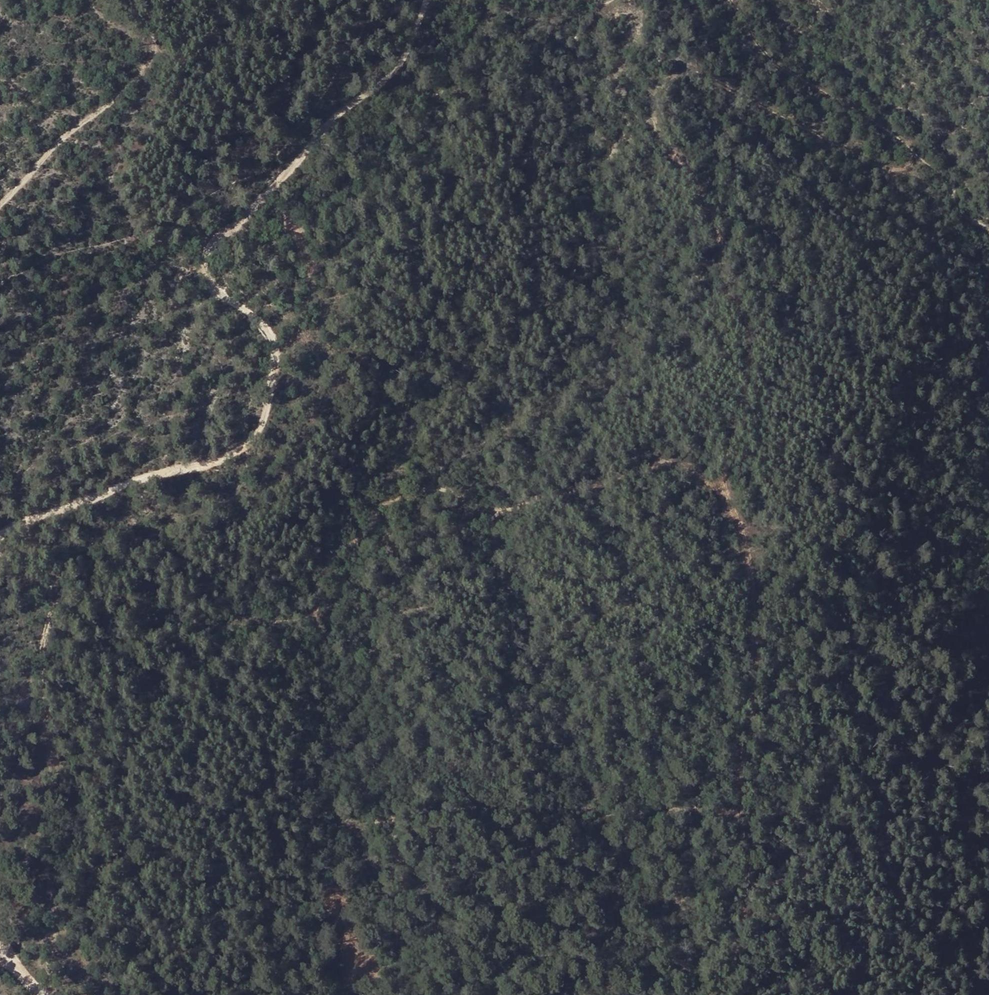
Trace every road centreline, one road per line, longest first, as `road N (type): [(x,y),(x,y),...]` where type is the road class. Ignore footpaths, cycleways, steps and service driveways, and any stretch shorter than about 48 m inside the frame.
road 1 (track): [(0,541),(38,512),(87,500),(124,480),(206,467),(258,432),(275,348),(208,272),(205,246),(219,228),(252,213),(329,119),(407,49),(425,0)]

